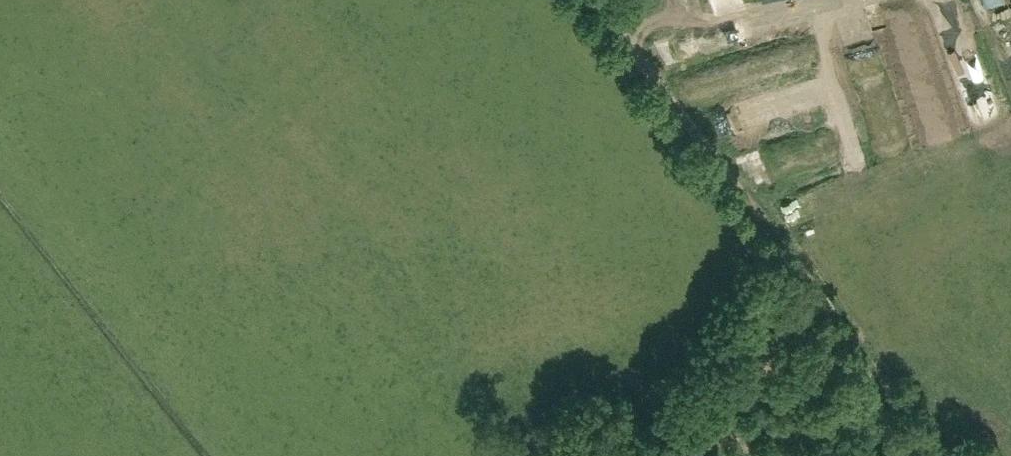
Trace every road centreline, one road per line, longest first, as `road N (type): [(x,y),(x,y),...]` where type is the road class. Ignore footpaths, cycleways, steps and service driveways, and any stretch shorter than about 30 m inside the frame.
road 1 (track): [(600,0),(855,342),(899,455)]

